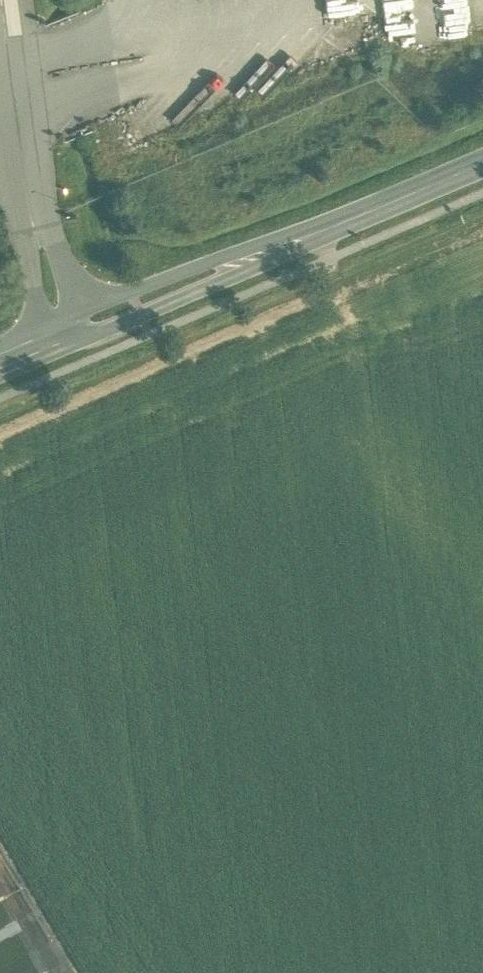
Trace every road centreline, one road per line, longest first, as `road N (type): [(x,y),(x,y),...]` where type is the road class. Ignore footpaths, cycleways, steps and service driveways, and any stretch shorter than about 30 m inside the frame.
road 1 (secondary): [(0,360),(482,161)]

